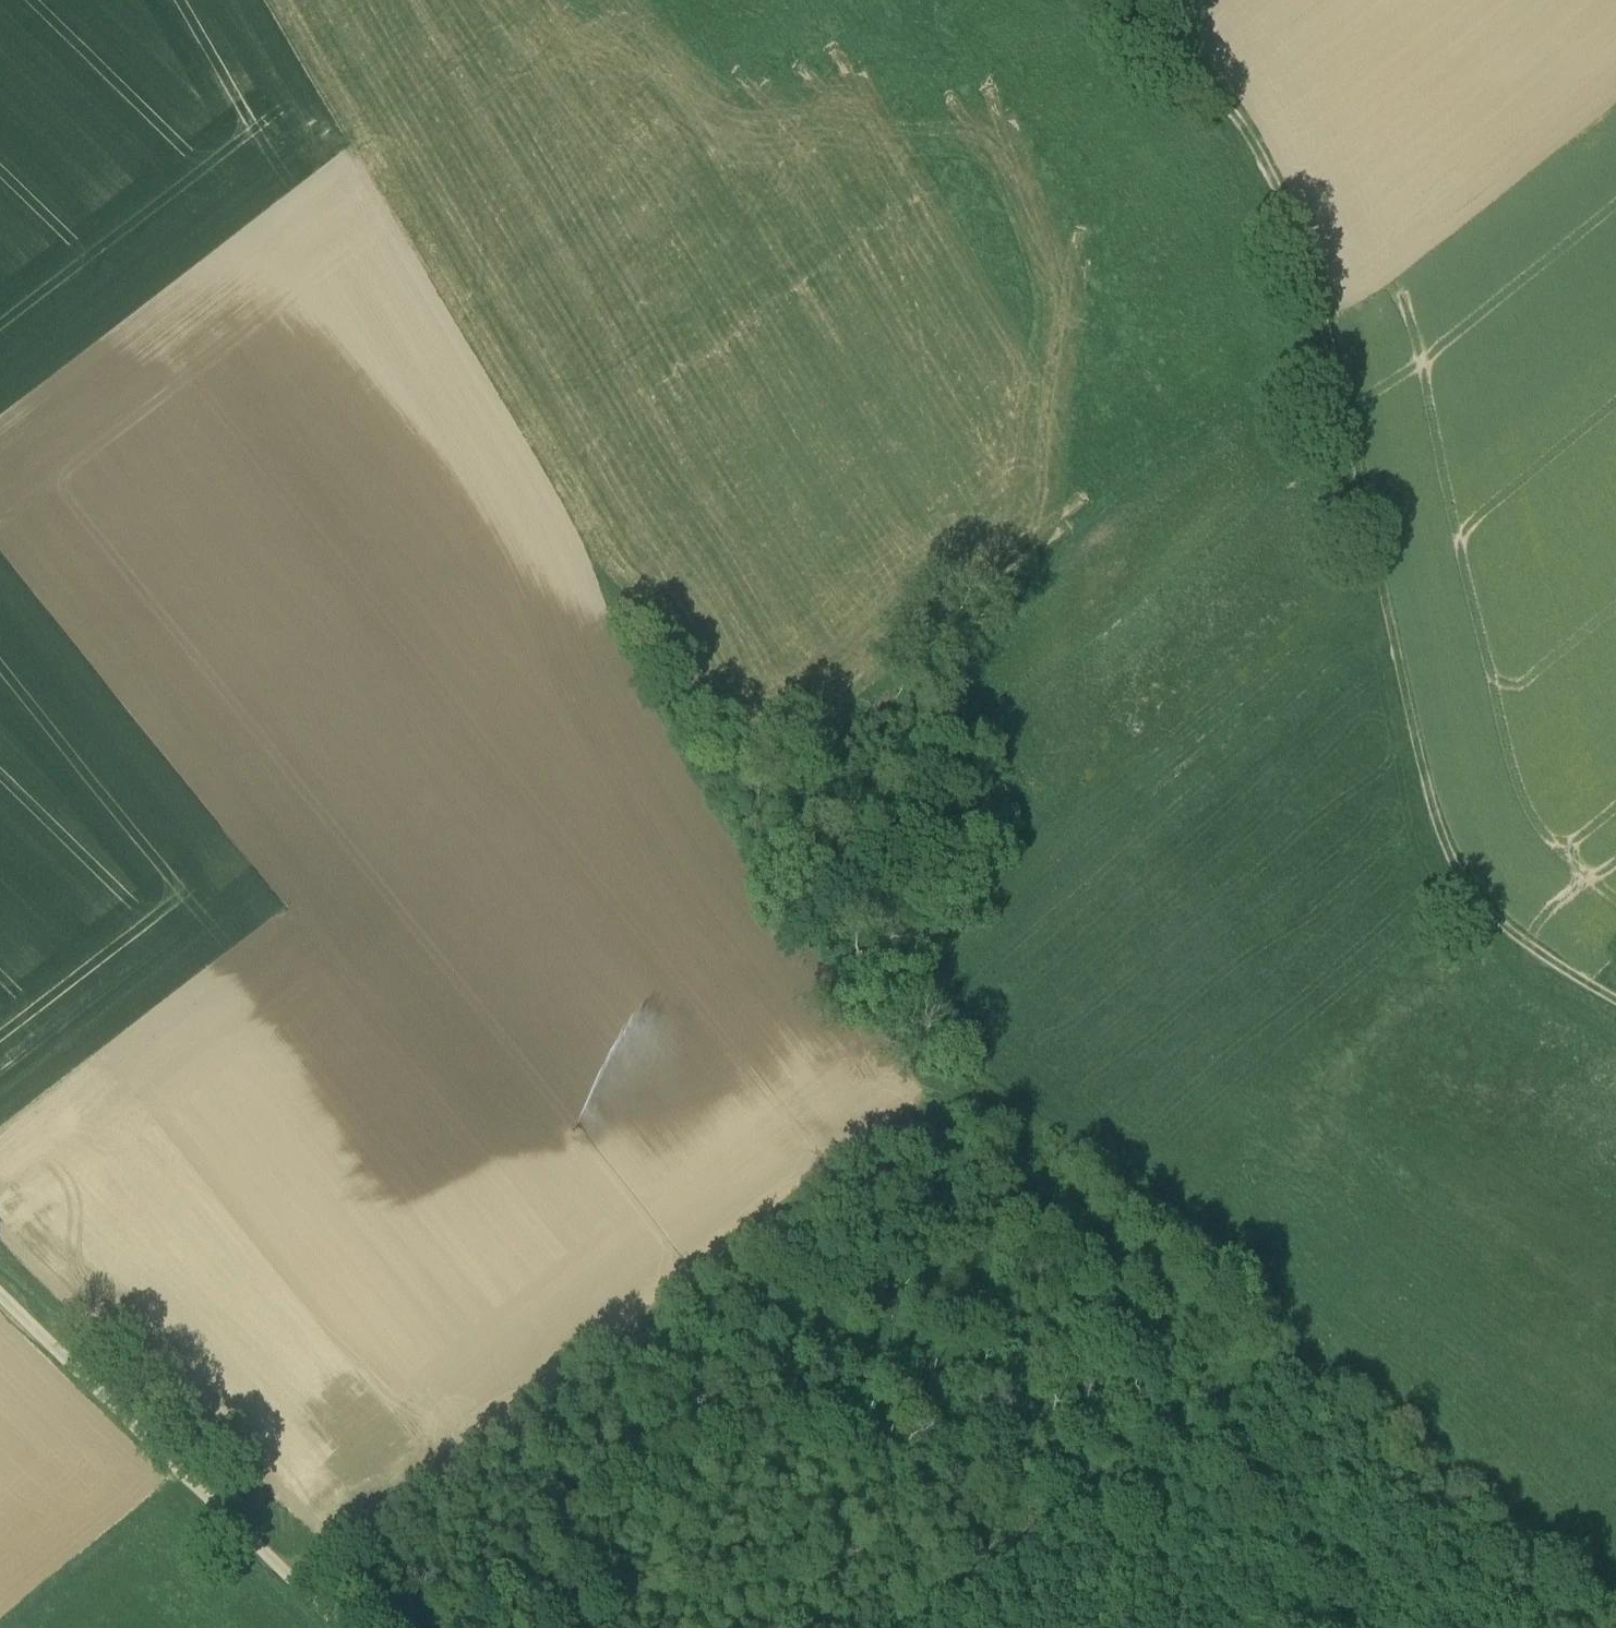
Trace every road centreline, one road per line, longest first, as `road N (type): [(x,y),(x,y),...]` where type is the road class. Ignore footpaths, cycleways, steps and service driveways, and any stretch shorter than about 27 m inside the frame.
road 1 (track): [(1615,982),(1491,907),(1256,140),(1104,0)]
road 2 (track): [(345,1627),(0,1293)]

